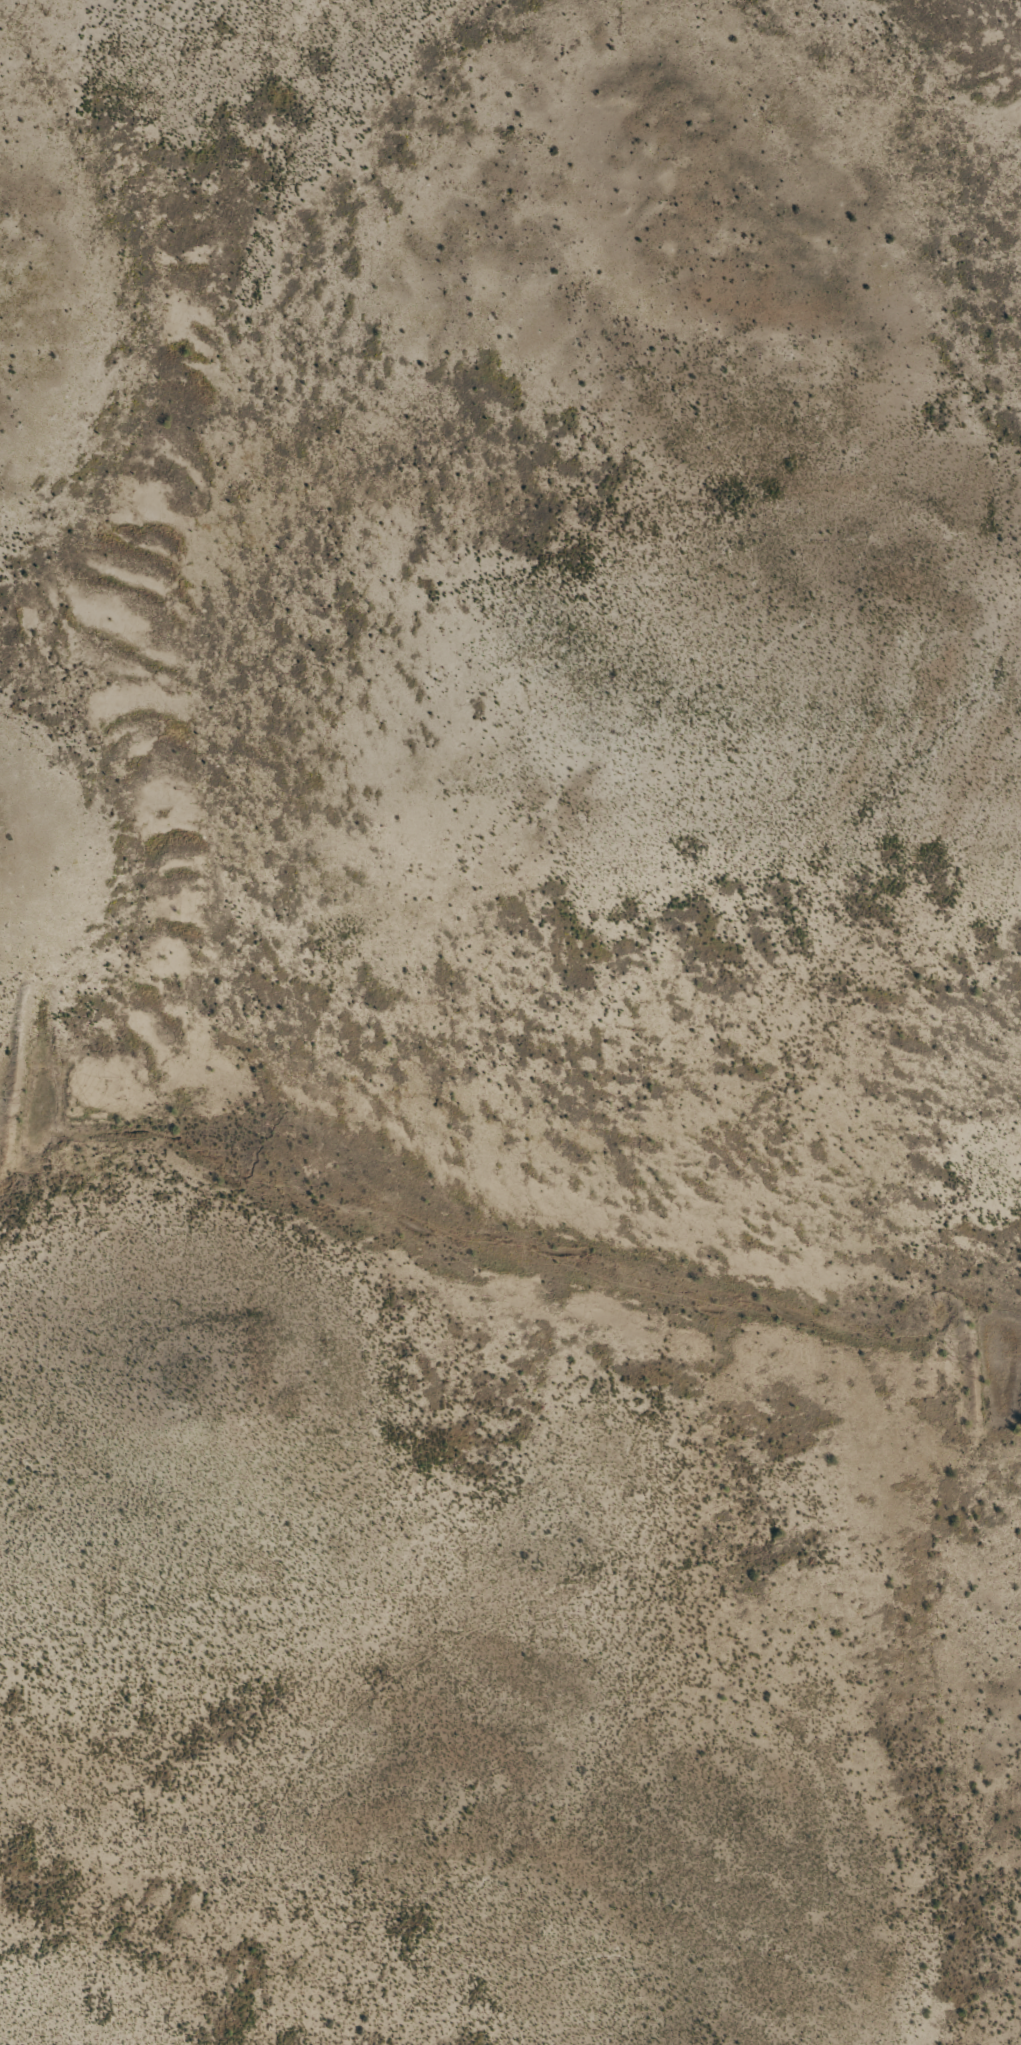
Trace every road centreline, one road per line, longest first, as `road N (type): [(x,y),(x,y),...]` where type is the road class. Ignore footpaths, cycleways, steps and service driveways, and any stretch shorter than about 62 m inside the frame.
road 1 (track): [(1020,1543),(496,1648),(388,1693),(319,1772),(211,2044)]

